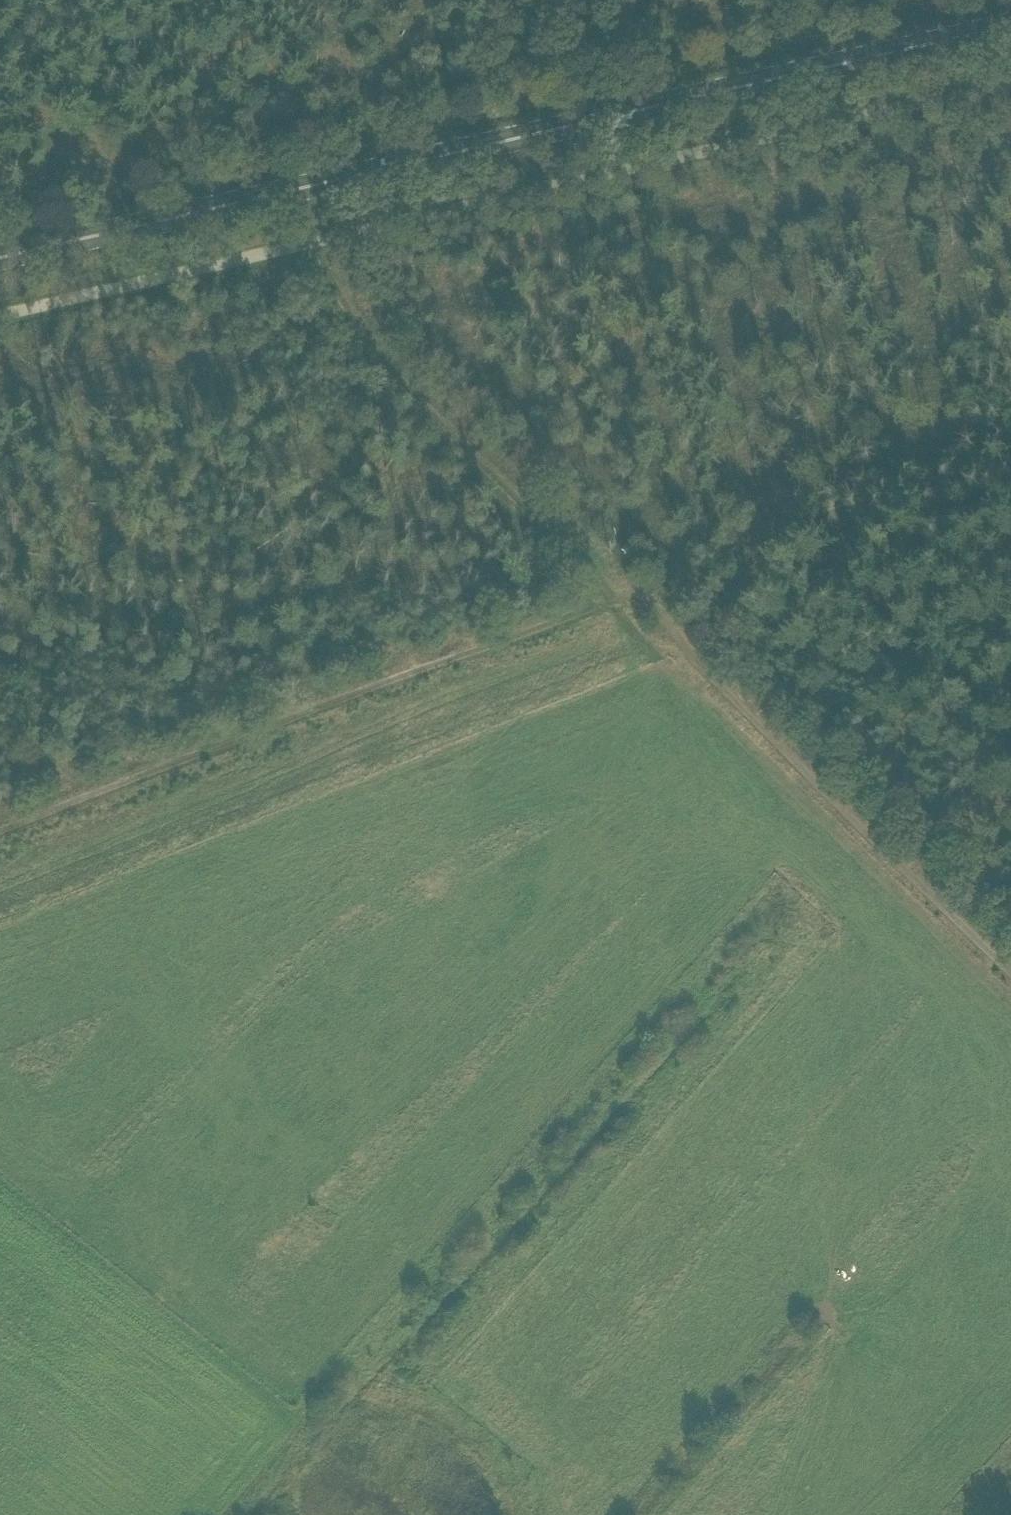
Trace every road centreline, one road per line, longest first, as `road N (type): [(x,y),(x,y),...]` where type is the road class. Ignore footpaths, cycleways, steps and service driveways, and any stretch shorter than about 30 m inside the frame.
road 1 (track): [(0,825),(603,590),(351,345),(313,252)]
road 2 (secondary): [(0,270),(1010,43)]

